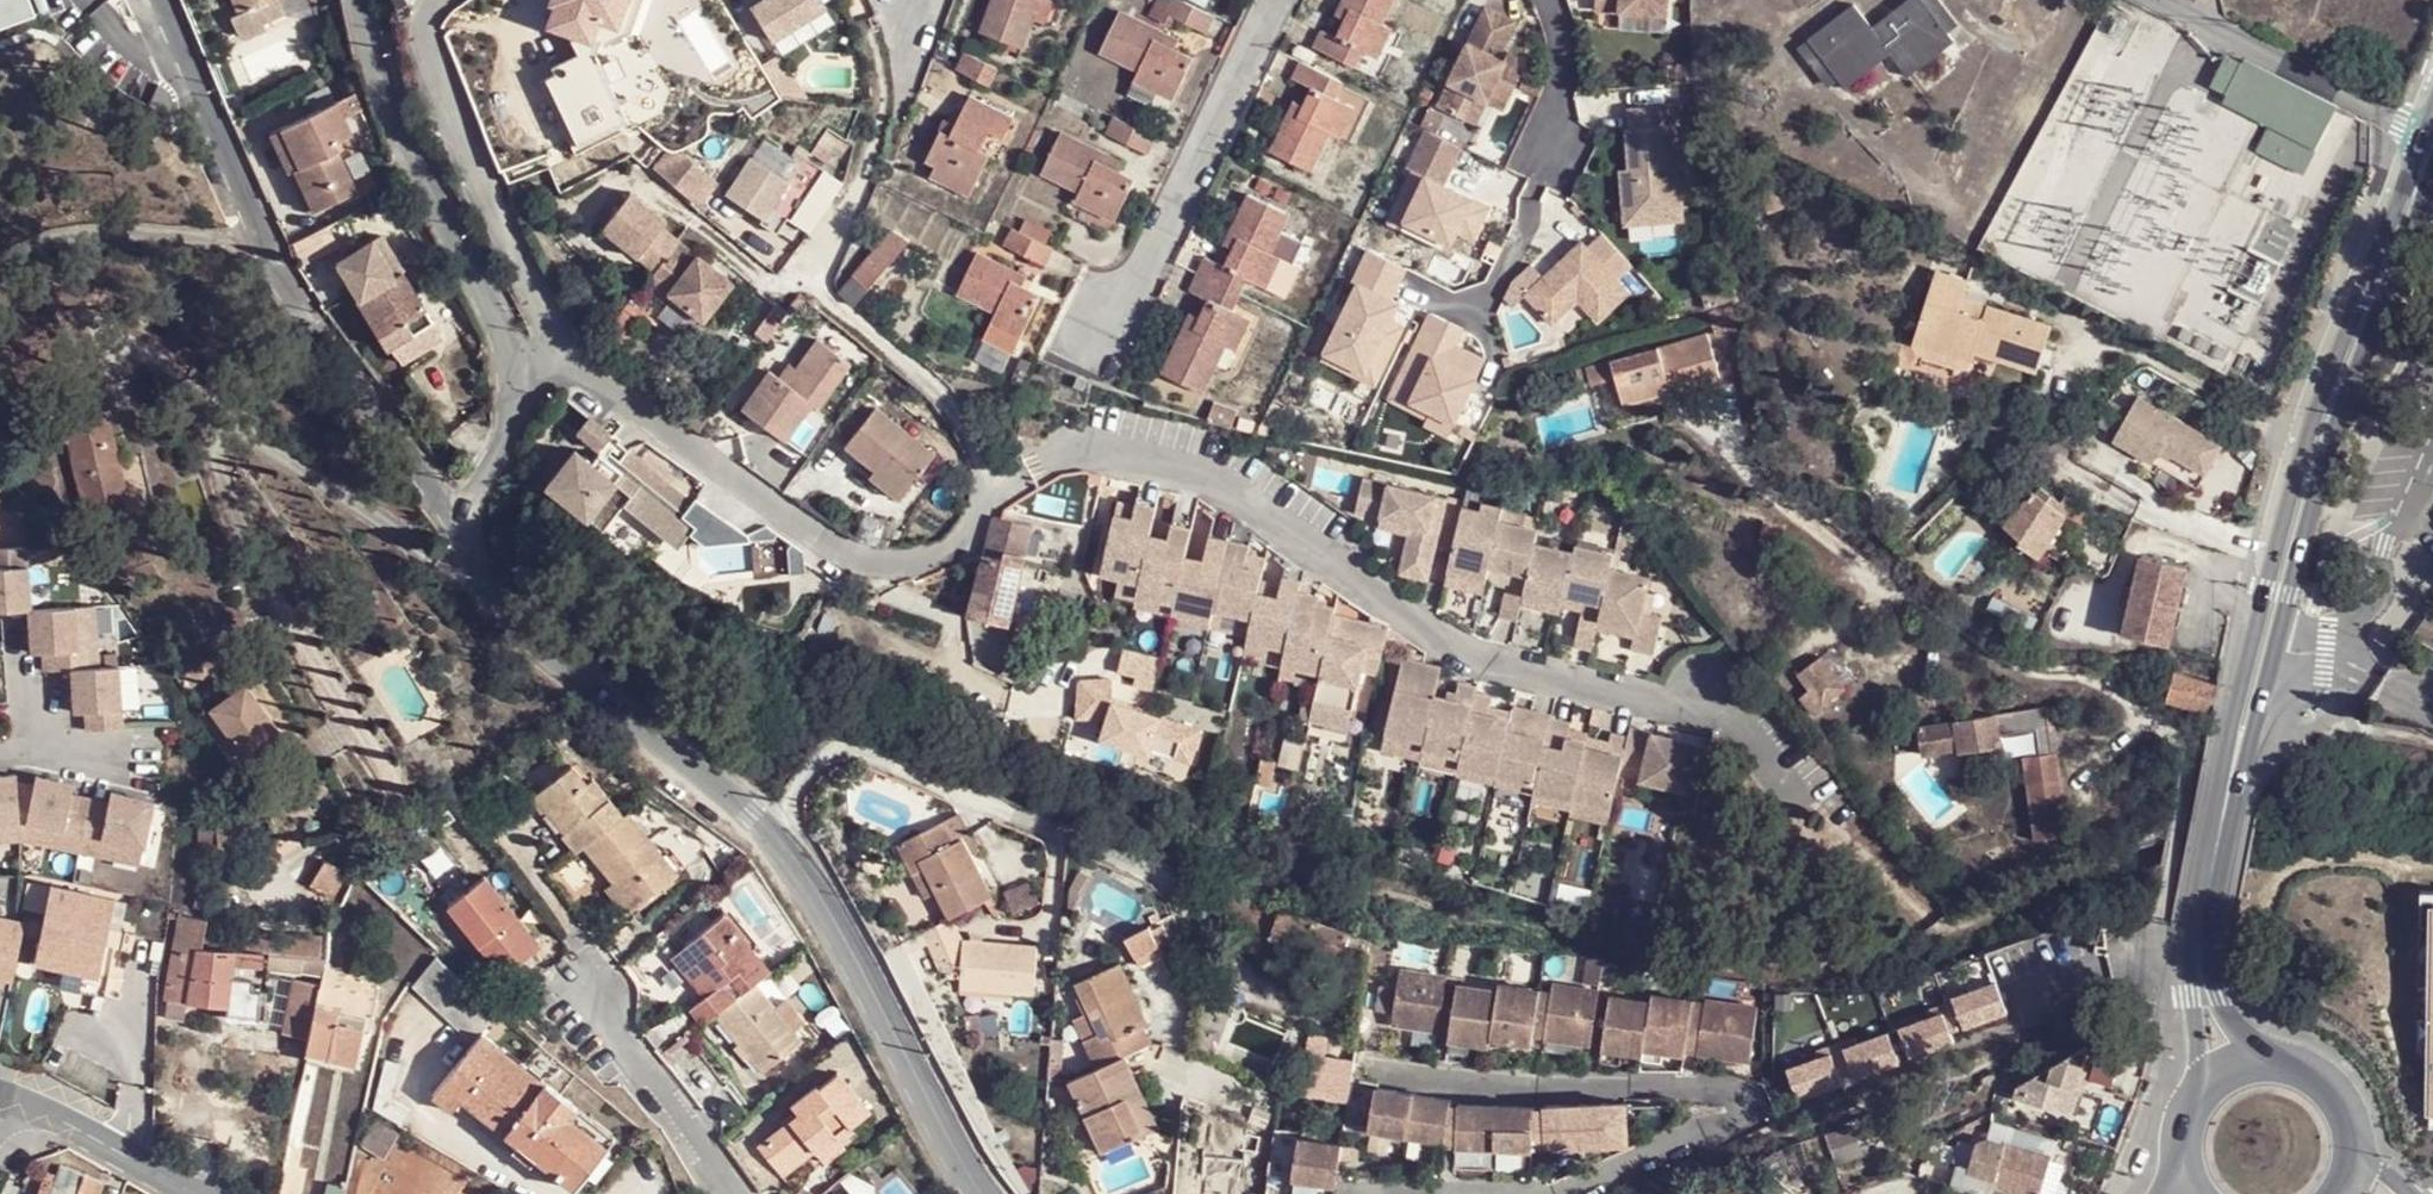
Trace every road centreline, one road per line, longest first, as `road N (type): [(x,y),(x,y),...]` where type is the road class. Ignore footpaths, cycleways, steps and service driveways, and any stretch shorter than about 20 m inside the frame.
road 1 (residential): [(990,1193),(788,857),(740,801),(515,616),(453,518)]
road 2 (tertiary): [(2422,133),(2297,464),(2251,649),(2235,763)]
road 3 (unclassified): [(453,518),(297,310),(159,0)]
road 4 (residential): [(453,518),(511,433),(514,371),(410,168),(351,0)]
road 5 (tertiary): [(2277,651),(2326,440),(2432,168)]
road 6 (residential): [(2169,0),(2422,133)]
road 7 (tertiary): [(2235,763),(2200,918),(2200,996)]
road 8 (residential): [(2344,653),(2377,604),(2385,547),(2432,458)]
road 9 (residential): [(195,1193),(16,1102)]
road 10 (tertiary): [(2351,1146),(2338,1101),(2323,1083),(2281,1062),(2257,1061)]
road 11 (tertiary): [(2235,763),(2277,651)]

